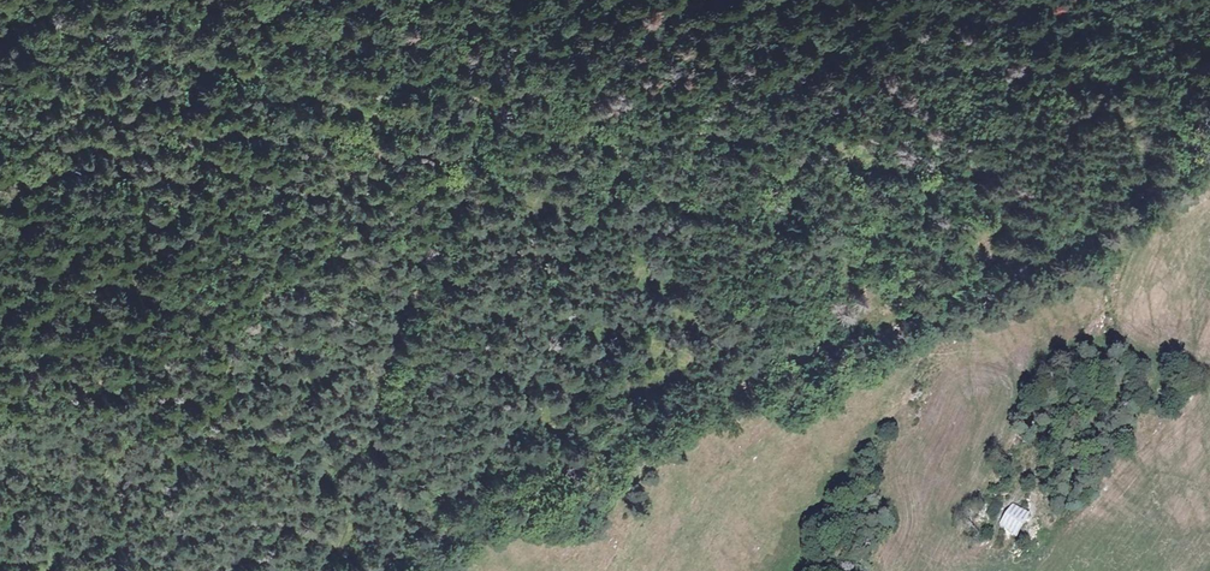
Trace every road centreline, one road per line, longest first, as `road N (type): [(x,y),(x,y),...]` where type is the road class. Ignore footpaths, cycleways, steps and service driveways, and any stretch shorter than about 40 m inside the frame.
road 1 (track): [(1031,264),(918,213),(564,151),(548,115),(508,94),(456,113),(443,135),(428,139),(389,121),(295,107),(163,142),(76,101),(0,90)]
road 2 (track): [(1209,141),(1076,242),(912,324),(649,414),(374,570)]

